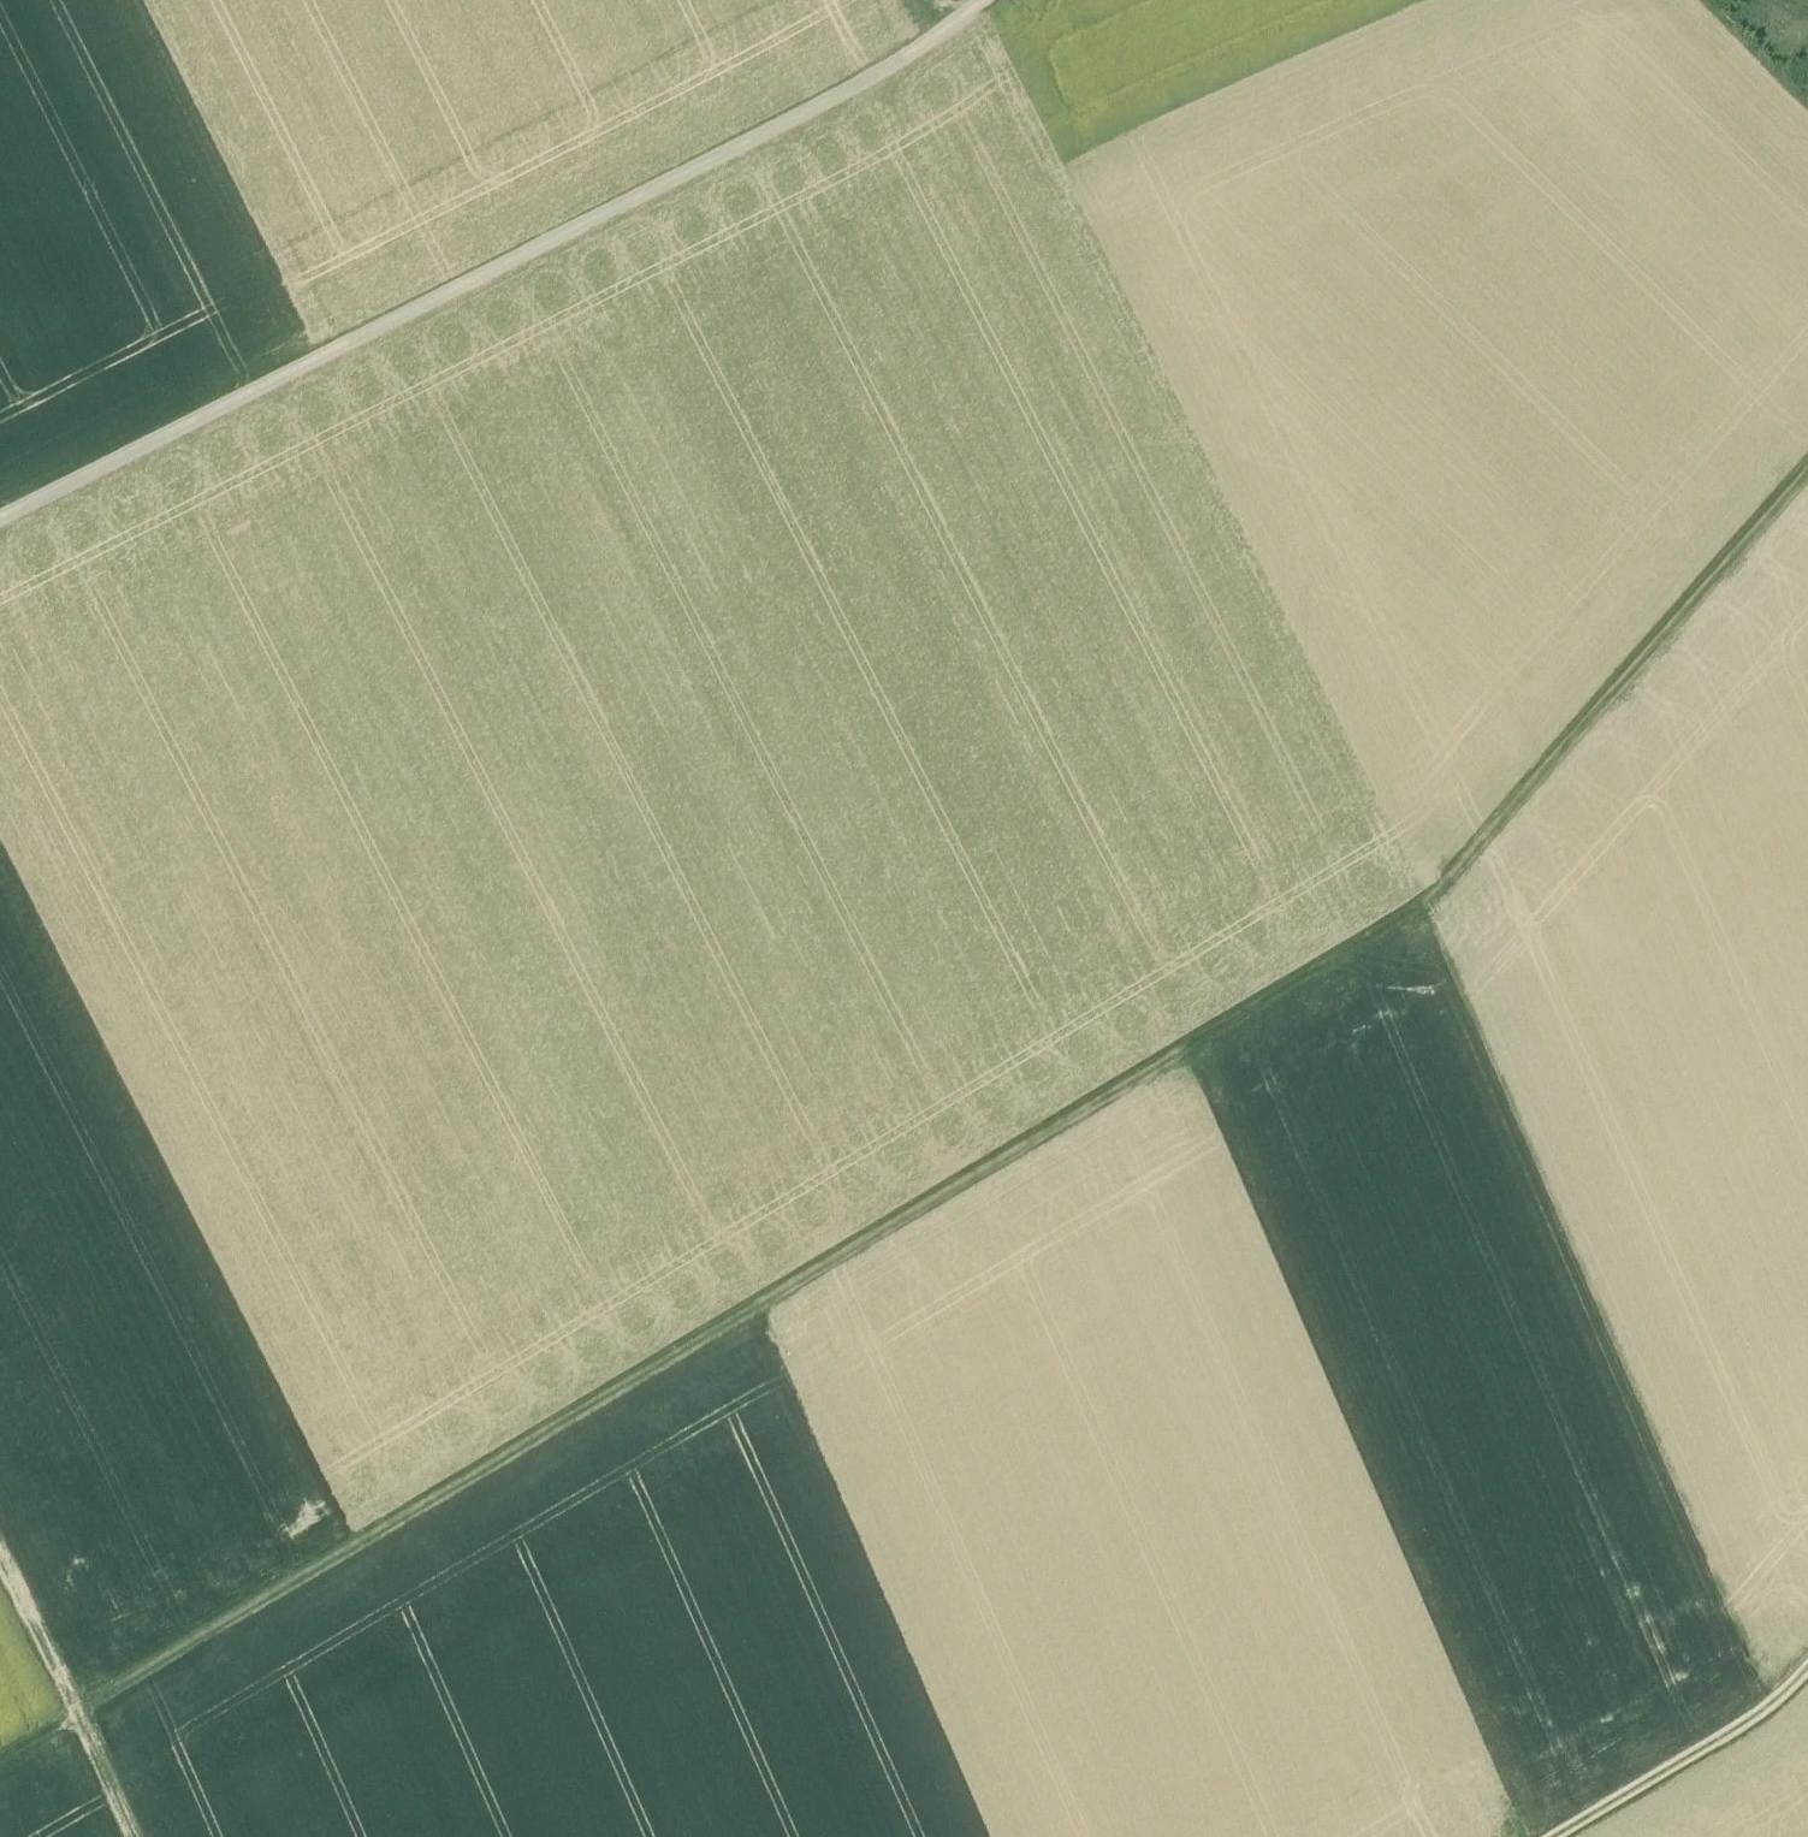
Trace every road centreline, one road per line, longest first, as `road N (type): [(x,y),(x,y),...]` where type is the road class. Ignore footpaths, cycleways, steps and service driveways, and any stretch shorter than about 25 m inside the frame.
road 1 (track): [(0,1758),(1441,897),(1807,471)]
road 2 (track): [(0,518),(802,114),(991,0)]
road 3 (track): [(1807,1669),(1779,1704),(1570,1836)]
road 4 (track): [(76,1710),(0,1563)]
road 5 (track): [(128,1836),(71,1716)]

